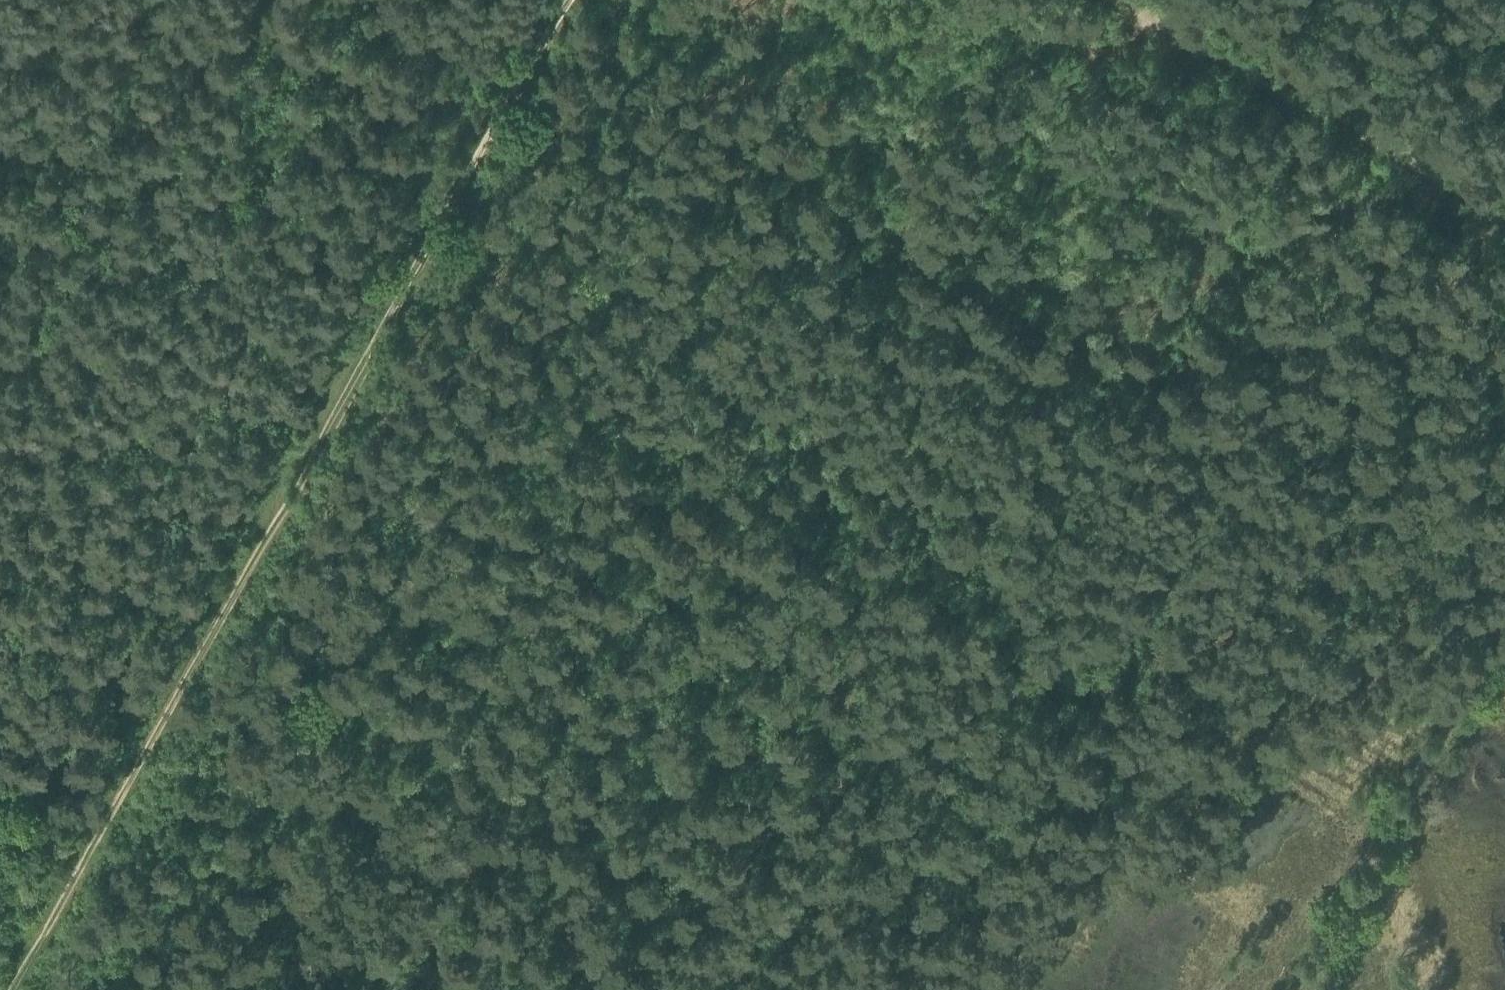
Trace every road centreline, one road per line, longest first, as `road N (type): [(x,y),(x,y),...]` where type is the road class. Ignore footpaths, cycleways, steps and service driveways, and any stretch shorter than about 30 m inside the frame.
road 1 (track): [(563,0),(0,981)]
road 2 (track): [(1117,0),(1504,216)]
road 3 (track): [(1504,654),(1301,989)]

